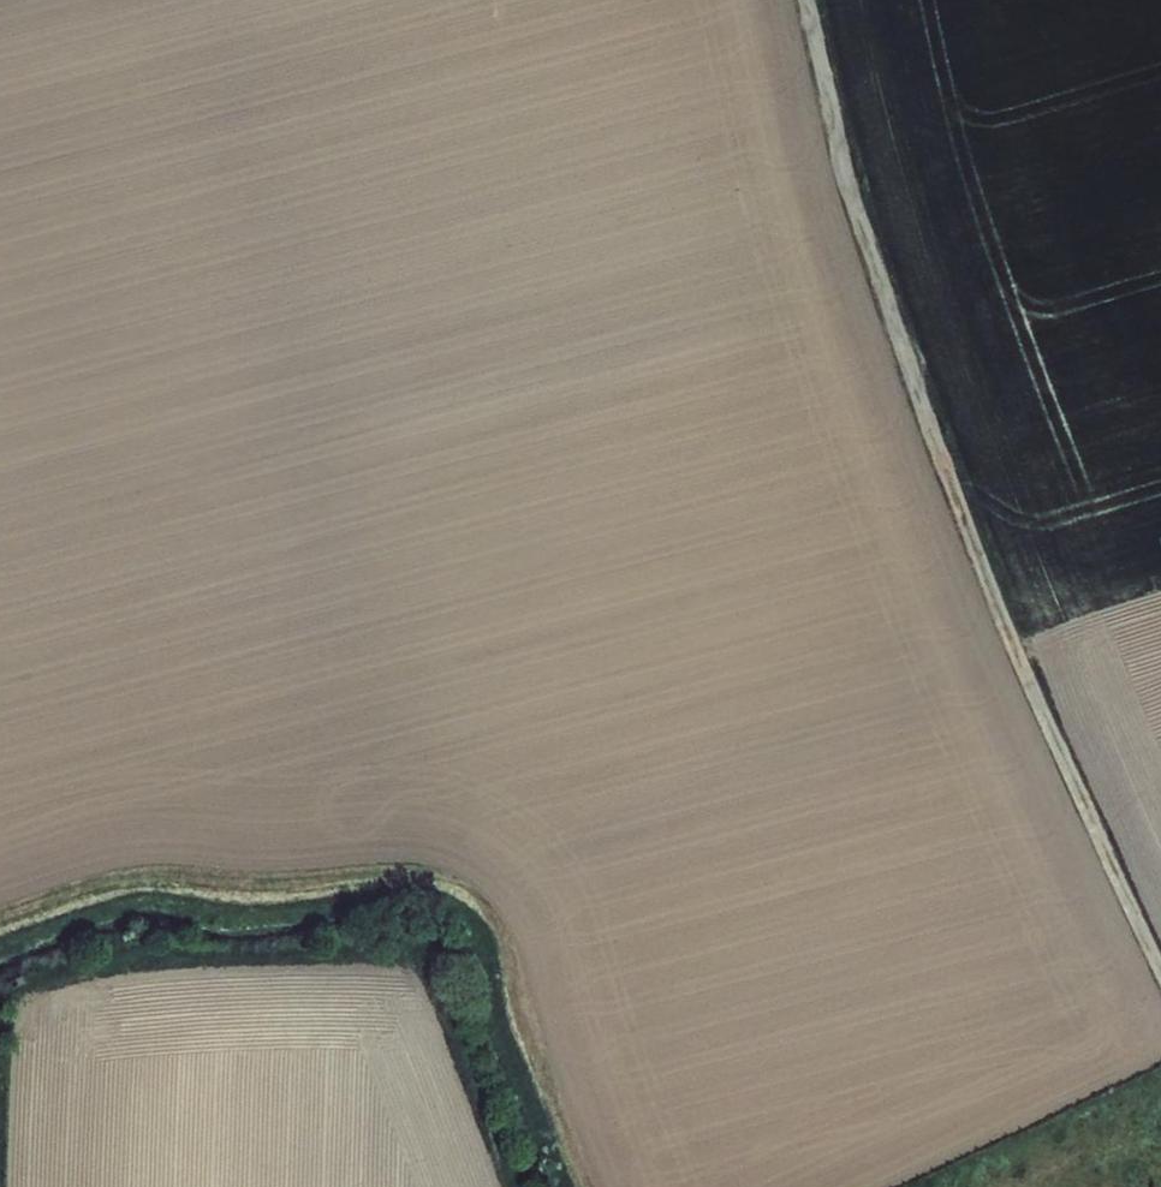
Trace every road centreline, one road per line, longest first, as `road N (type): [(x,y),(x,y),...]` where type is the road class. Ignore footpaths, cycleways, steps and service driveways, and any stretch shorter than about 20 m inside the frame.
road 1 (unclassified): [(1160,975),(979,561),(859,229),(806,0)]

